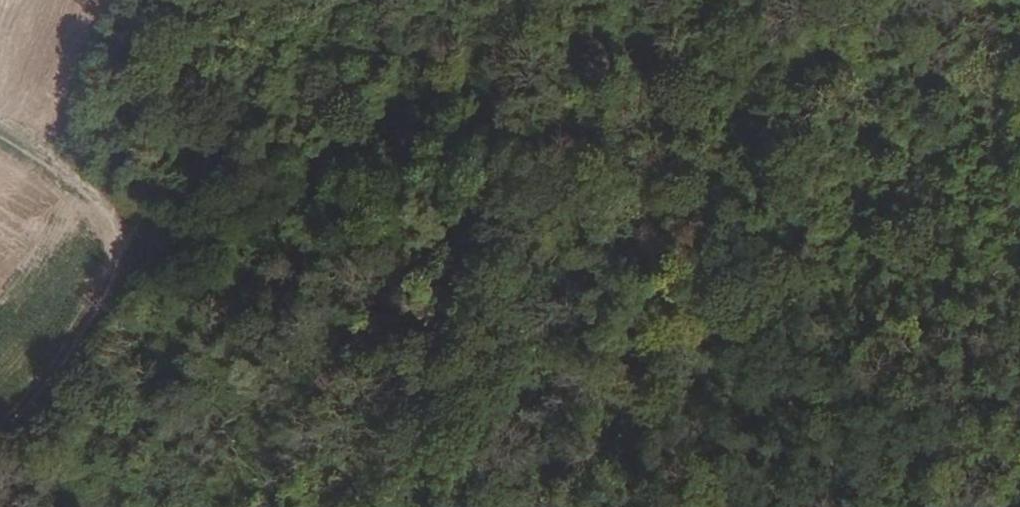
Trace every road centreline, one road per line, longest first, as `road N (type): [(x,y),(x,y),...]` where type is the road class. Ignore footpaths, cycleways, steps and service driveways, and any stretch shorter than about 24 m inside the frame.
road 1 (track): [(122,206),(0,139)]

